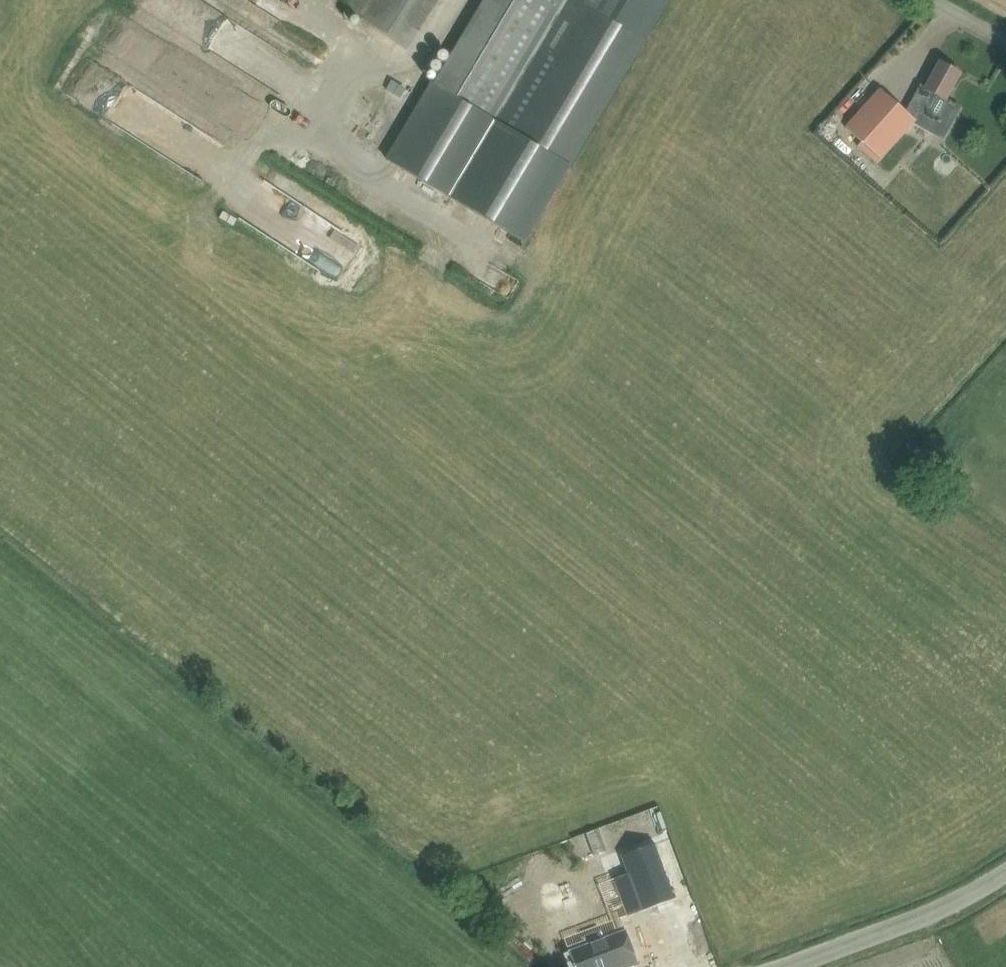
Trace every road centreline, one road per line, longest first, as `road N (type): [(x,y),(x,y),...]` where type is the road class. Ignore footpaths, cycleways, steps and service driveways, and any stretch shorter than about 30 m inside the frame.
road 1 (unclassified): [(793,966),(940,910),(1005,868)]

